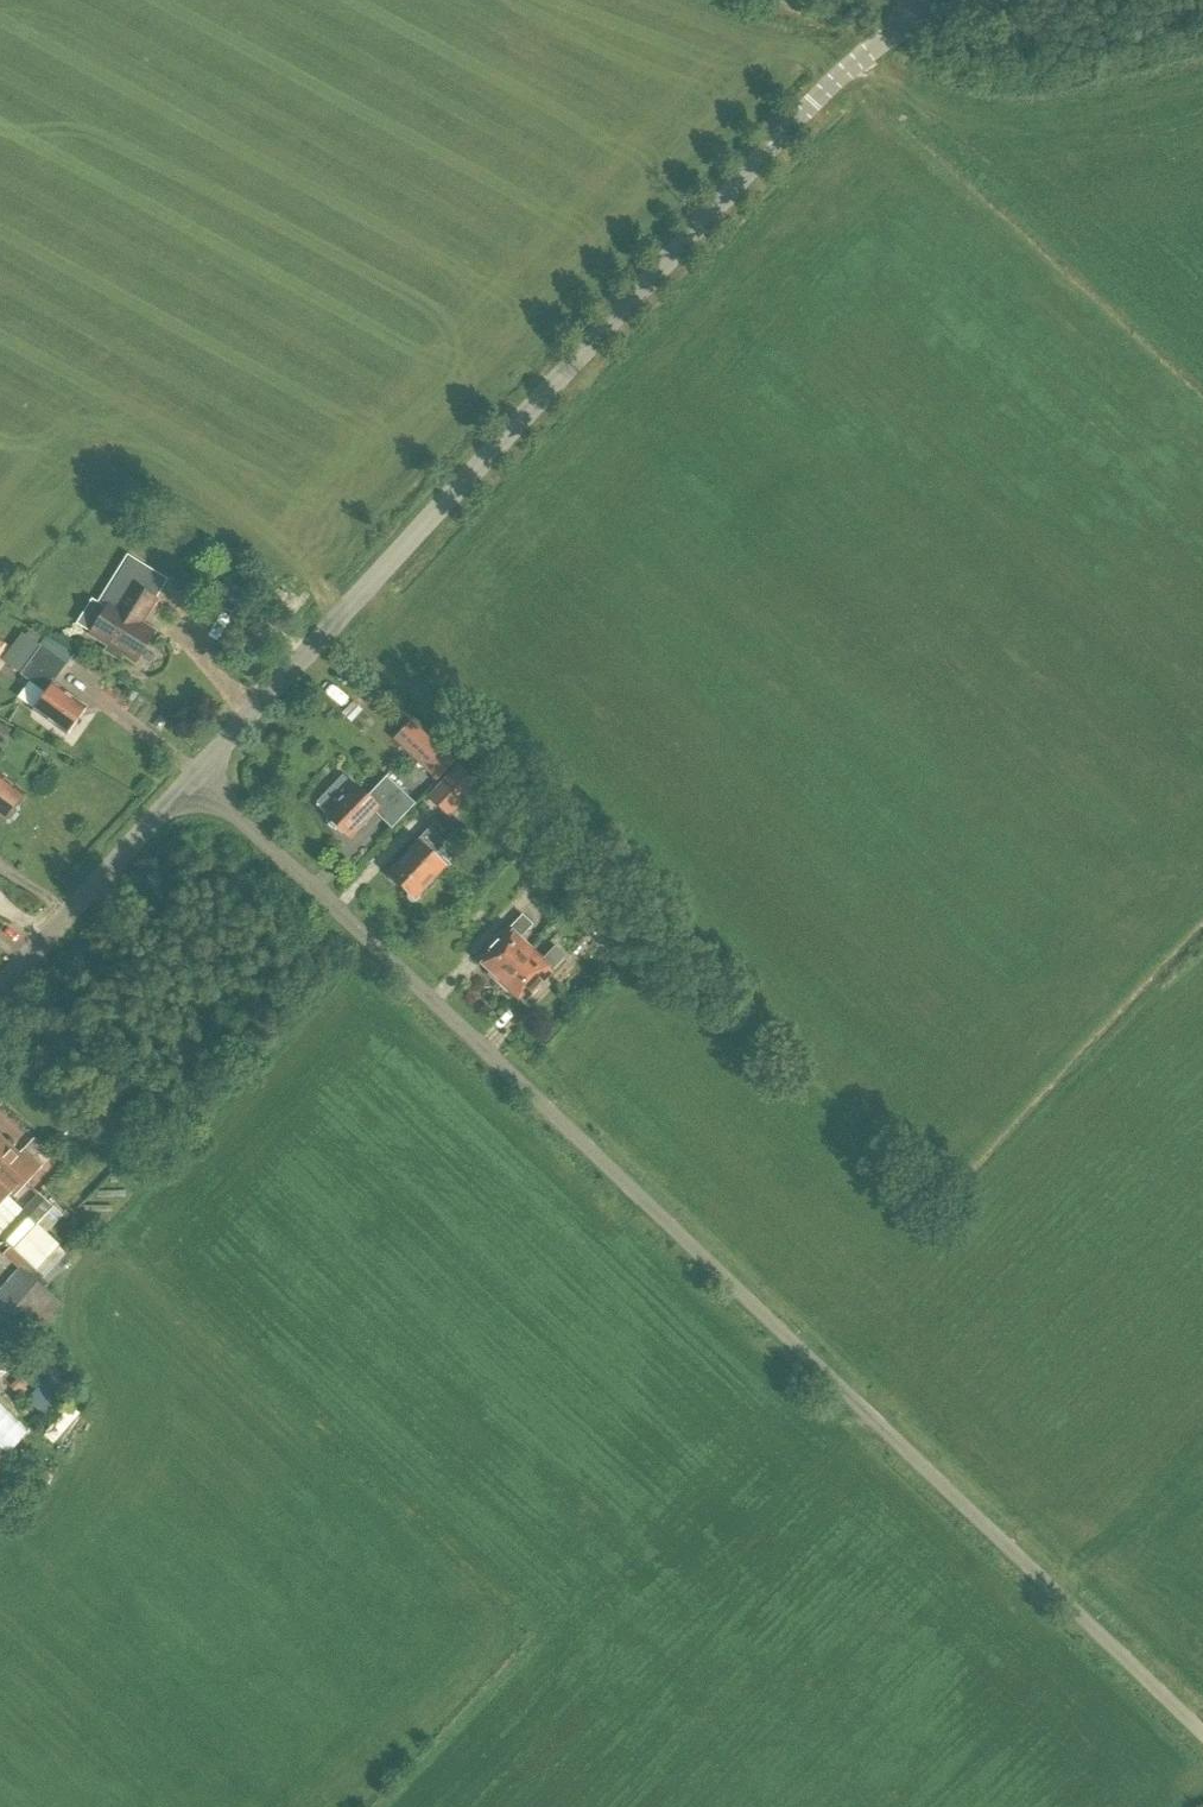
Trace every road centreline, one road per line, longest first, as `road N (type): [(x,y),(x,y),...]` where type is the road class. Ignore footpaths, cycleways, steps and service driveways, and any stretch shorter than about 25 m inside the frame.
road 1 (unclassified): [(1202,1732),(194,774)]
road 2 (unclassified): [(194,774),(813,102),(915,23)]
road 3 (unclassified): [(0,985),(194,774)]

